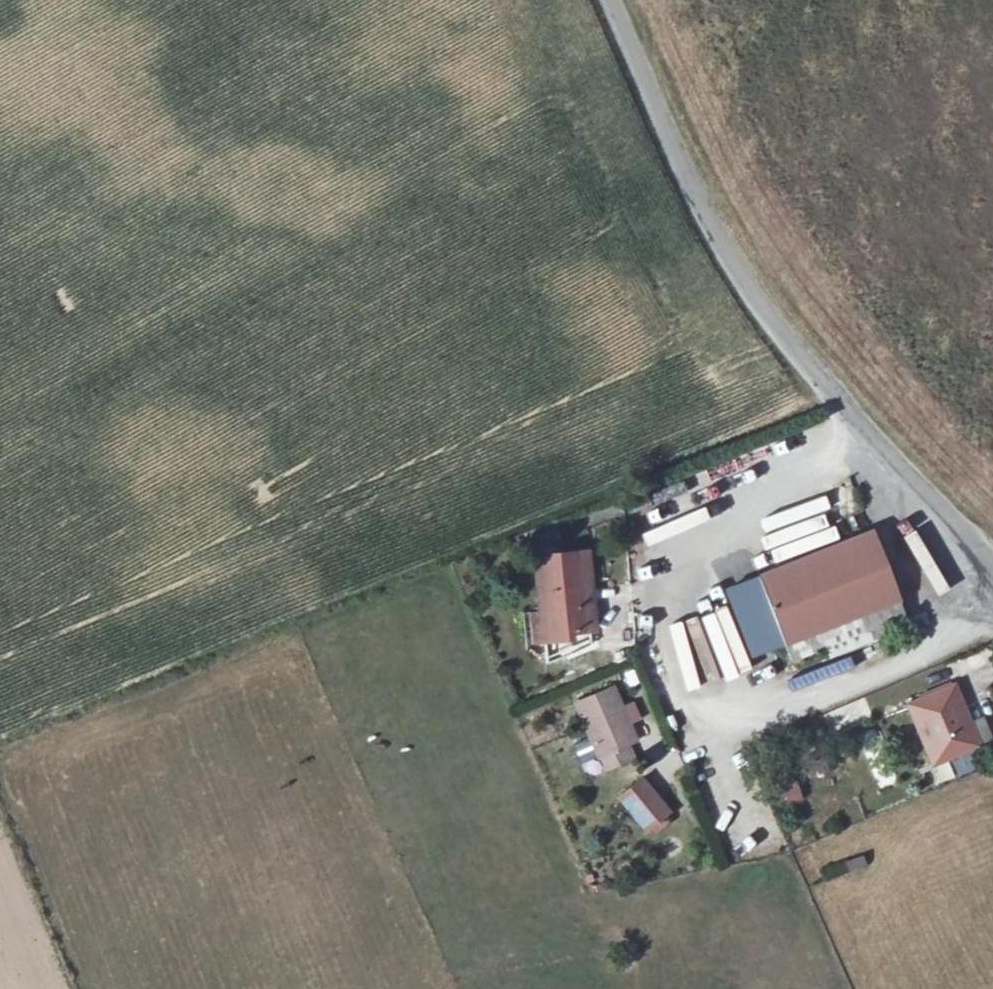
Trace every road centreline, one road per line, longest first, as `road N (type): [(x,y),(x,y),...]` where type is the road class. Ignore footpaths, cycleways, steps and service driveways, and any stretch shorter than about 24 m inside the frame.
road 1 (unclassified): [(607,0),(699,197),(777,324),(890,463),(992,568)]

